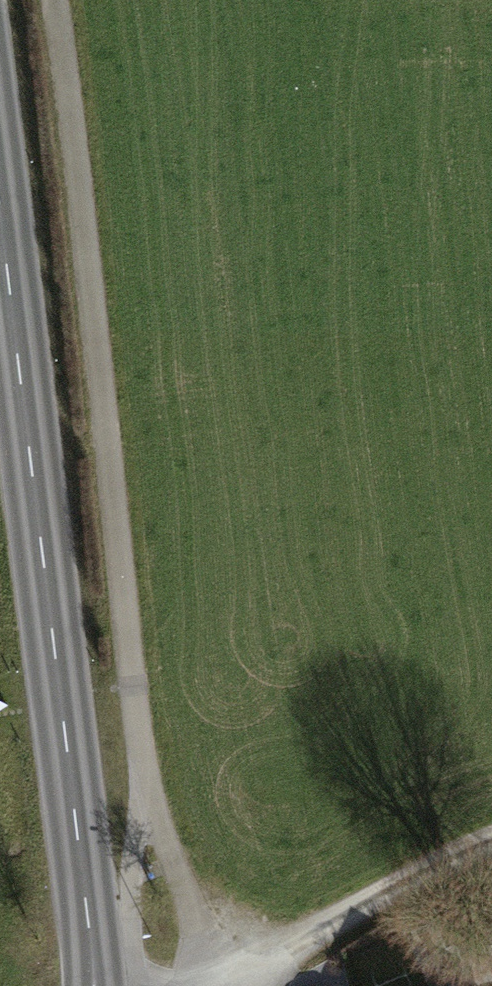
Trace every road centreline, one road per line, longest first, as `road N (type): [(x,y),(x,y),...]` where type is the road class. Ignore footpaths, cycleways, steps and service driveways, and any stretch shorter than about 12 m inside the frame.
road 1 (tertiary): [(0,172),(97,985)]
road 2 (track): [(149,799),(61,0)]
road 3 (track): [(179,983),(491,841)]
road 4 (track): [(242,955),(149,799)]
road 5 (track): [(95,955),(149,799)]

